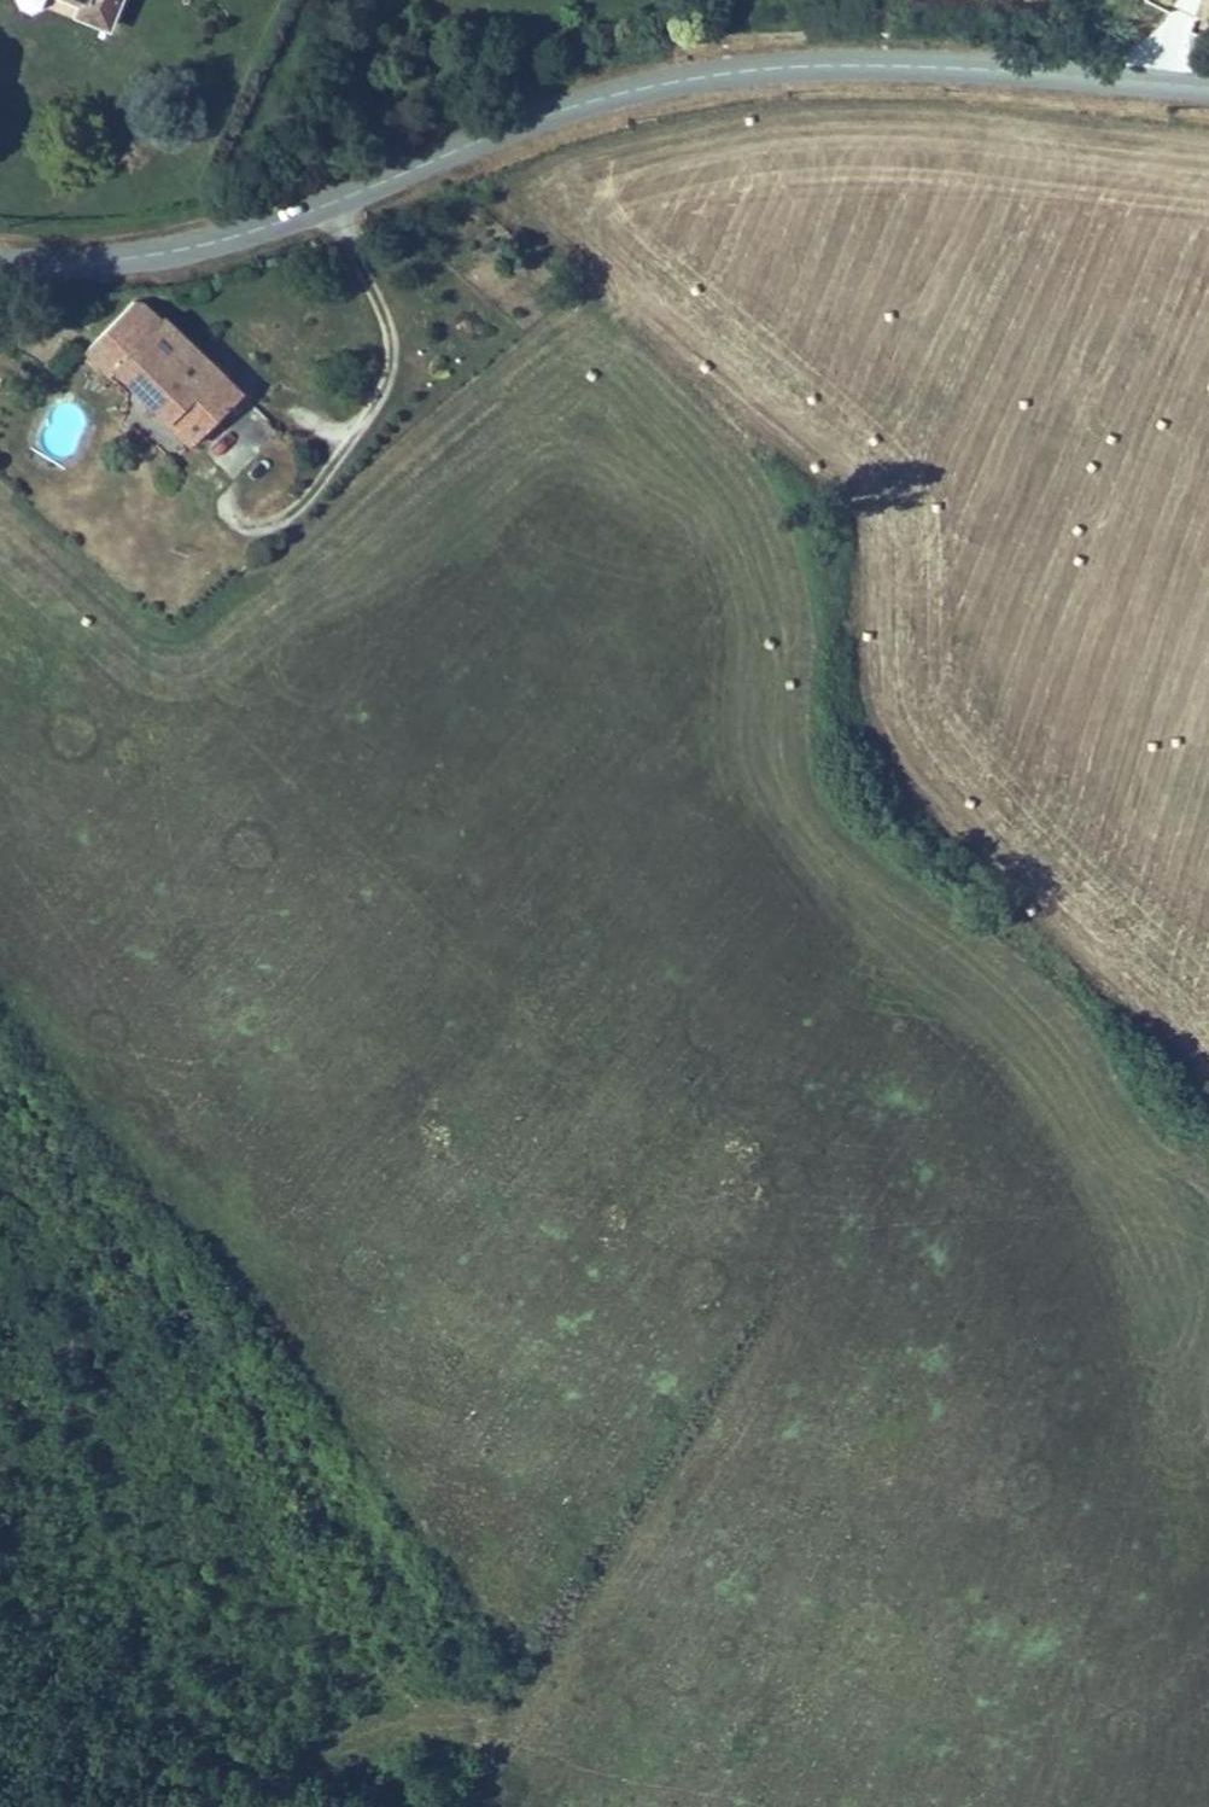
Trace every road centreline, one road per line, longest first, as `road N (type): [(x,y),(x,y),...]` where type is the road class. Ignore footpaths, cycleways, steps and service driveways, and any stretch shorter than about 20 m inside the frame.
road 1 (tertiary): [(0,267),(185,250),(332,203),(575,106),(719,75),(892,66),(1208,88)]

